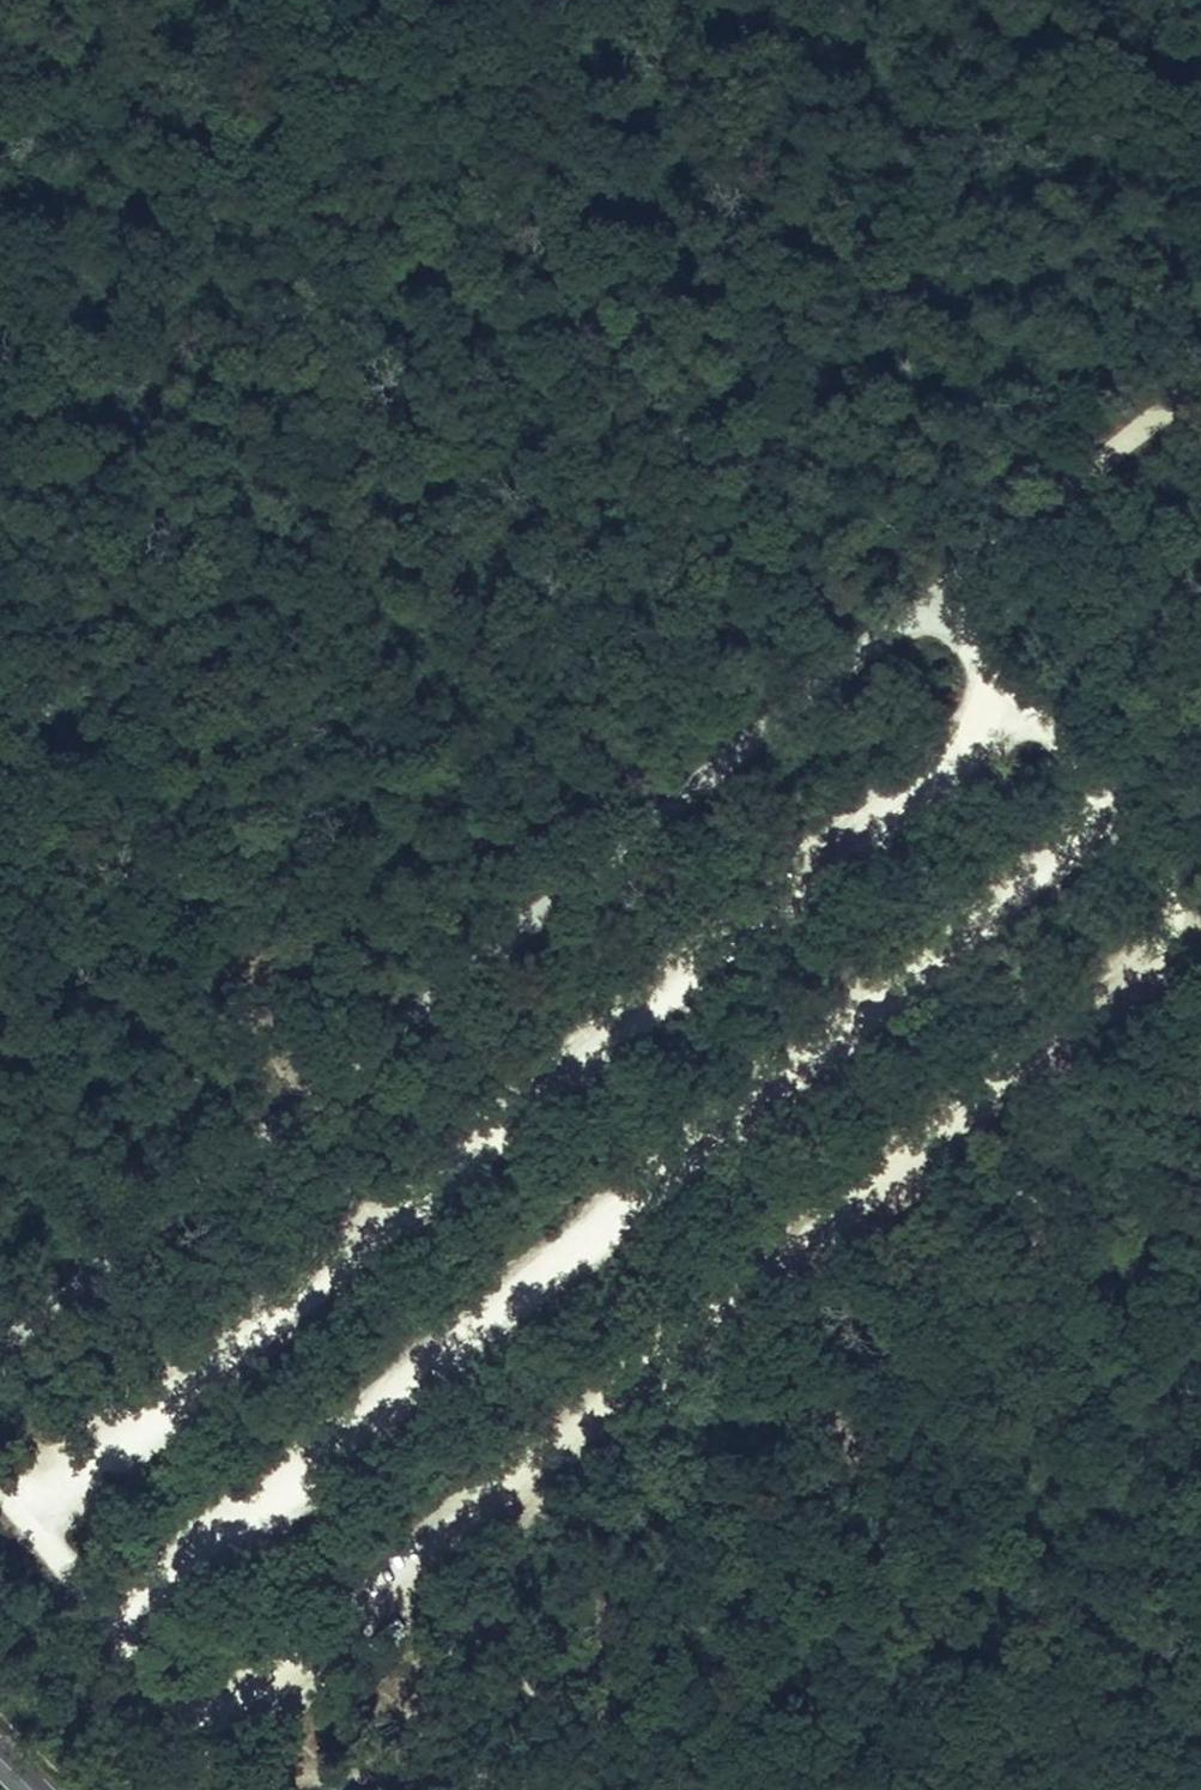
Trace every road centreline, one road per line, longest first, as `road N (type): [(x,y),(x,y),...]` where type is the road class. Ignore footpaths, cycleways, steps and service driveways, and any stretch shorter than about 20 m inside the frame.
road 1 (track): [(1200,377),(934,595)]

